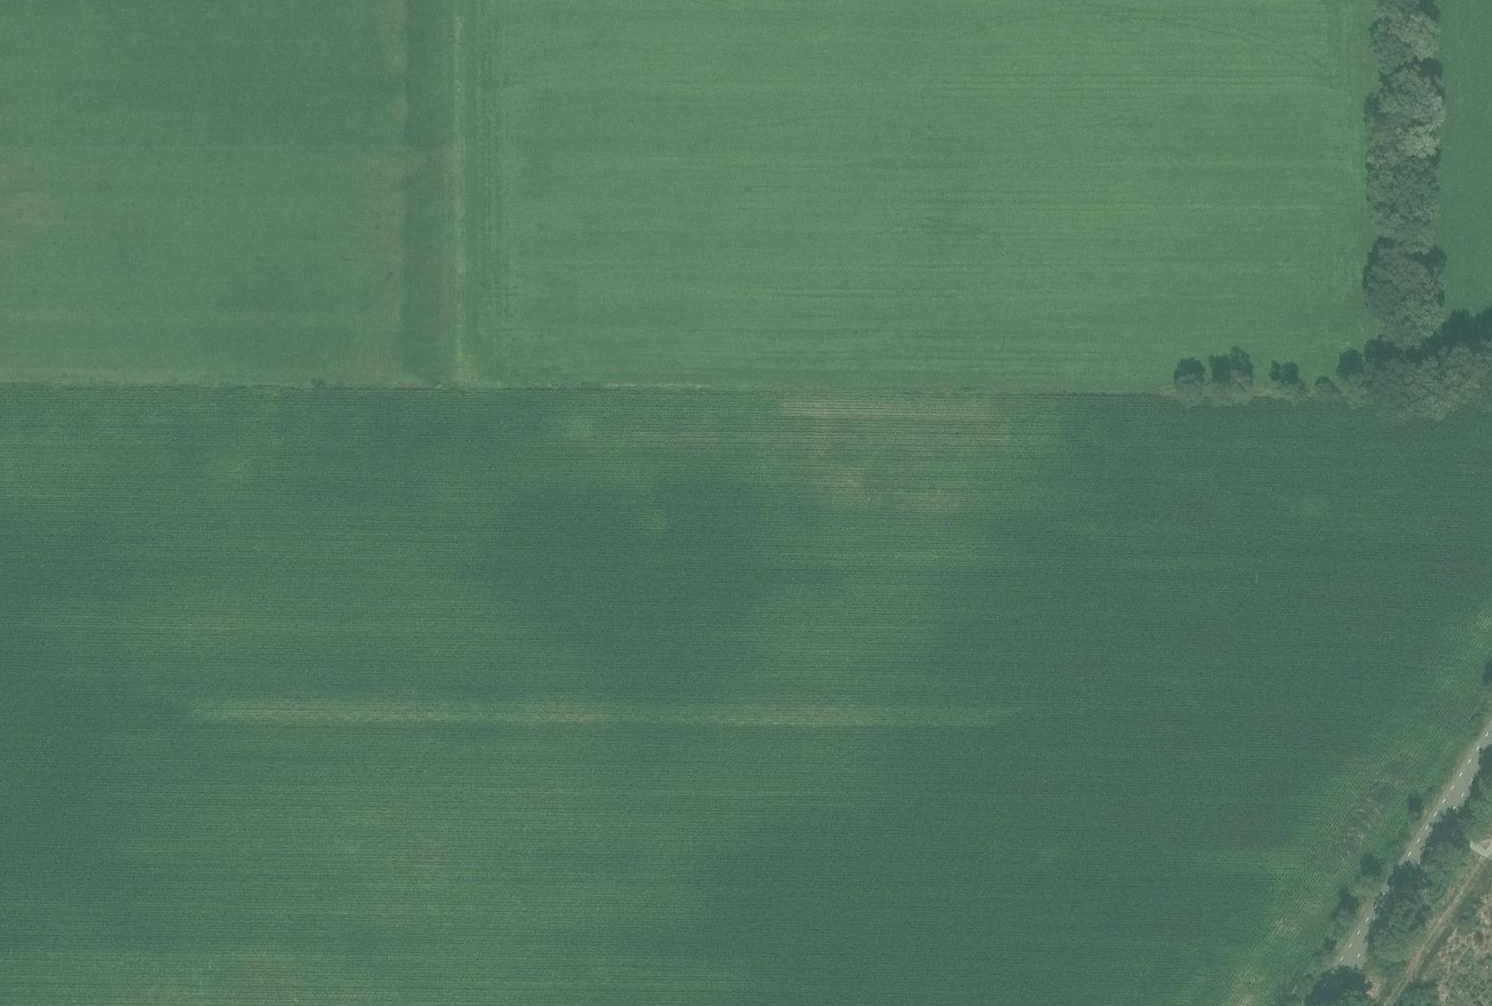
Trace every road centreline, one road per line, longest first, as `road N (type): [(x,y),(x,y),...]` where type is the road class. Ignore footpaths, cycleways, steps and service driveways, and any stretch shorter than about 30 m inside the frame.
road 1 (tertiary): [(1320,1005),(1491,739)]

